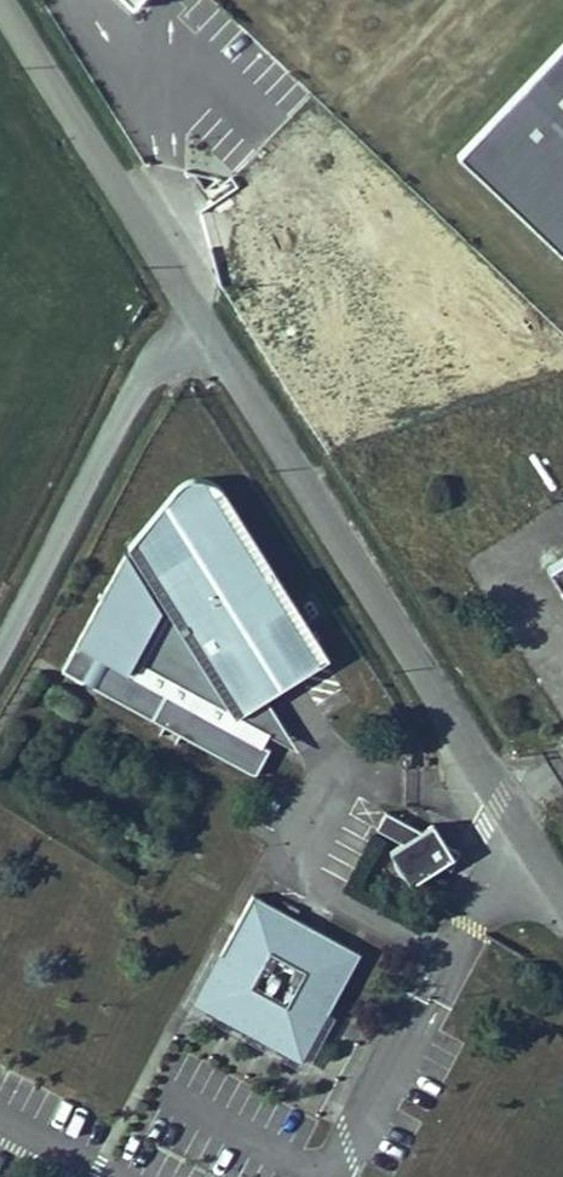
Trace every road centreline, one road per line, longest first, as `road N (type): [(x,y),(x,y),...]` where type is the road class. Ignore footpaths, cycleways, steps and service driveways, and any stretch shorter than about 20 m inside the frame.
road 1 (tertiary): [(562,879),(3,0)]

